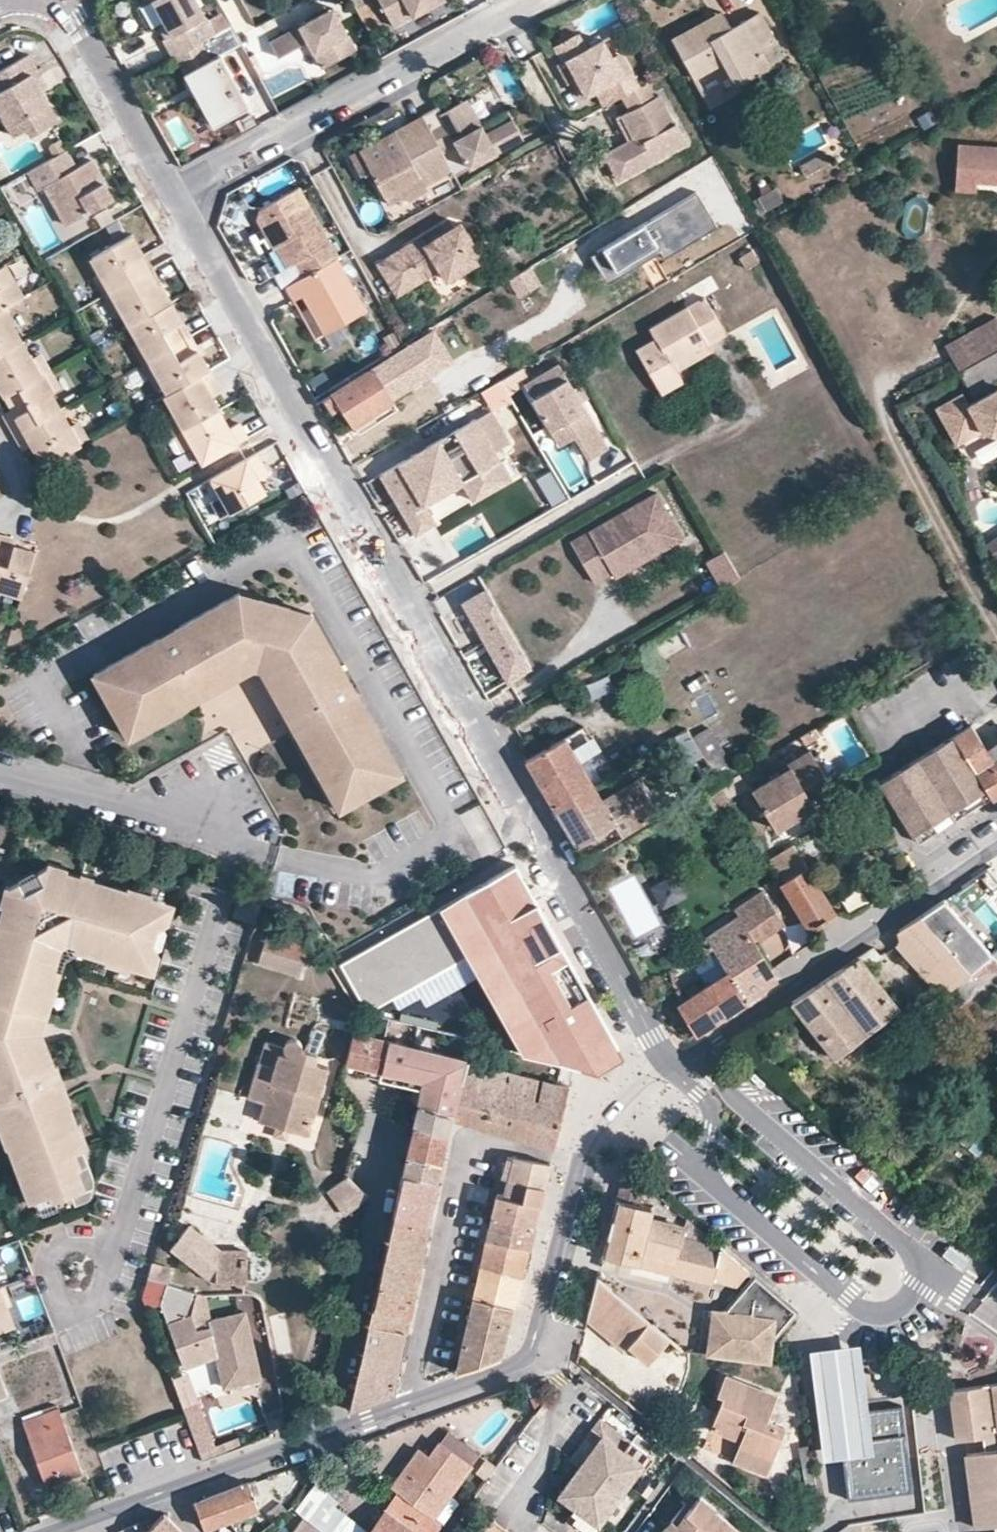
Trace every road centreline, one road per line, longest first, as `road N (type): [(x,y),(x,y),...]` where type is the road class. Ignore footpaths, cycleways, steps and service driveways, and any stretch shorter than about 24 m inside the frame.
road 1 (residential): [(167,195),(468,704)]
road 2 (residential): [(53,1531),(517,1365),(534,1343)]
road 3 (residential): [(468,704),(673,1072)]
road 4 (residential): [(527,0),(167,195)]
road 5 (residential): [(689,1061),(996,847)]
road 6 (residential): [(534,1343),(588,1138),(631,1102)]
road 7 (residential): [(631,1102),(830,1281)]
road 8 (residential): [(877,1226),(689,1061)]
road 9 (residential): [(235,842),(209,823),(0,765)]
road 10 (residential): [(66,0),(167,195)]
road 11 (residential): [(830,1281),(869,1315),(890,1313),(905,1300),(919,1259),(877,1226)]

